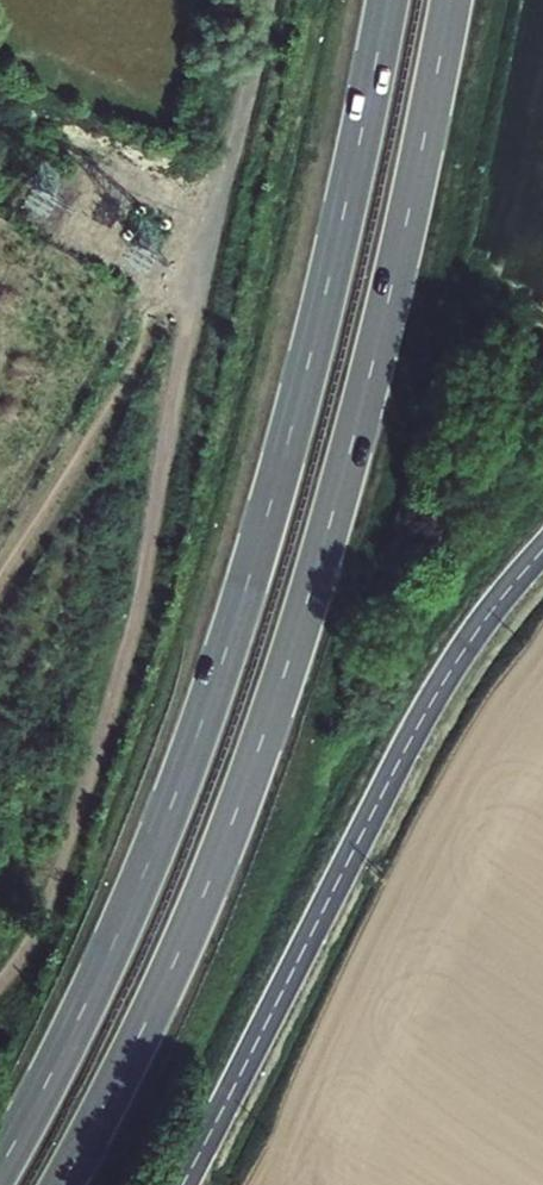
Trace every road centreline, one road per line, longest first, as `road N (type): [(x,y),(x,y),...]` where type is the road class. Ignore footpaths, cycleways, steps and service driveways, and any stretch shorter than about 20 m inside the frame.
road 1 (trunk): [(63,1184),(183,944),(306,612),(396,268),(452,0)]
road 2 (trunk): [(390,0),(298,411),(237,628),(145,876),(0,1172)]
road 3 (tertiary): [(183,1184),(423,715),(481,622),(542,547)]

